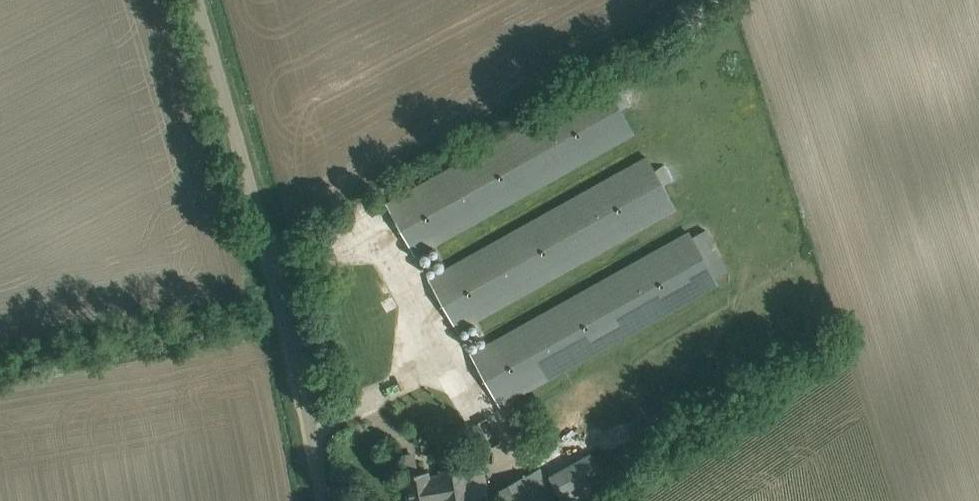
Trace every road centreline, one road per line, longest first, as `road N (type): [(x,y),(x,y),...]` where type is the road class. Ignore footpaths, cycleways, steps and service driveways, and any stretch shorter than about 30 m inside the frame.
road 1 (unclassified): [(338,500),(310,363),(201,0)]

